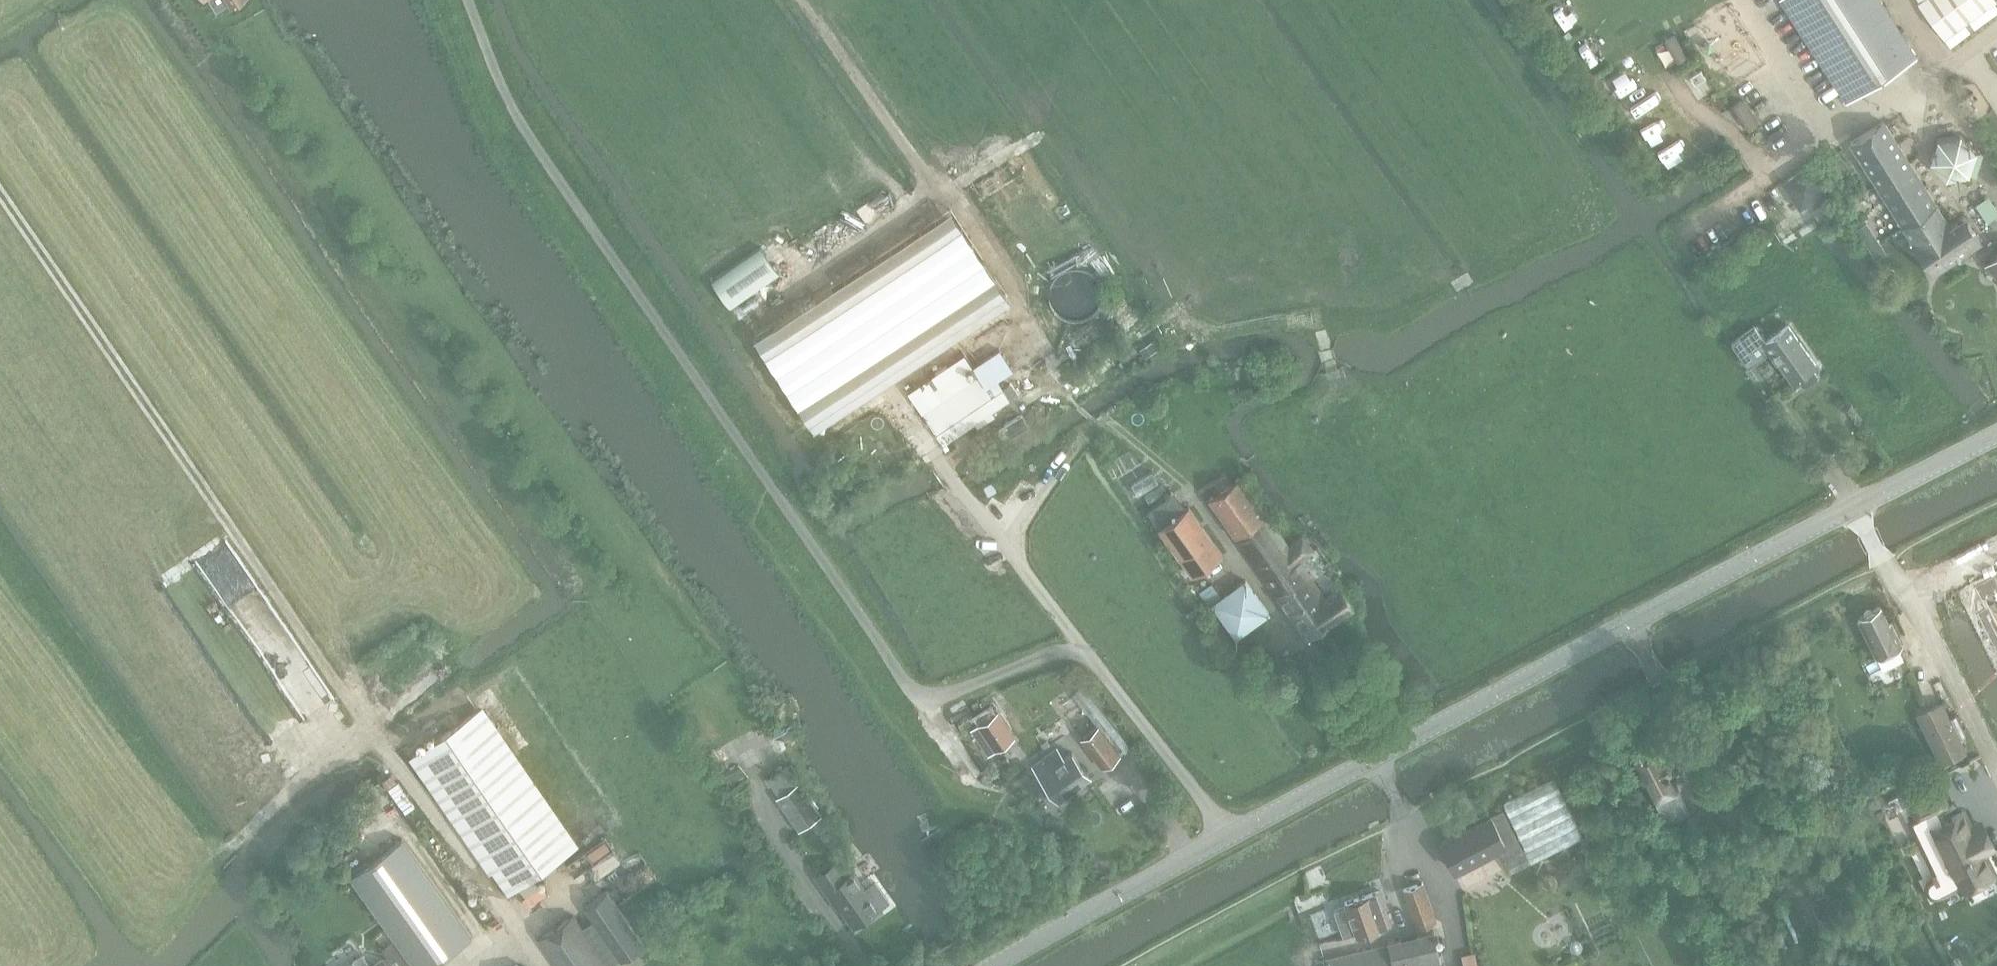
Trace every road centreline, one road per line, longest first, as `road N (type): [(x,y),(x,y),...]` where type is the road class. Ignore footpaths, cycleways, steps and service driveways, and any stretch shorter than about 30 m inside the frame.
road 1 (secondary): [(992,965),(1849,509)]
road 2 (track): [(520,919),(381,740),(0,193)]
road 3 (unclassified): [(1849,509),(1996,774)]
road 4 (secondary): [(1849,509),(1996,436)]

